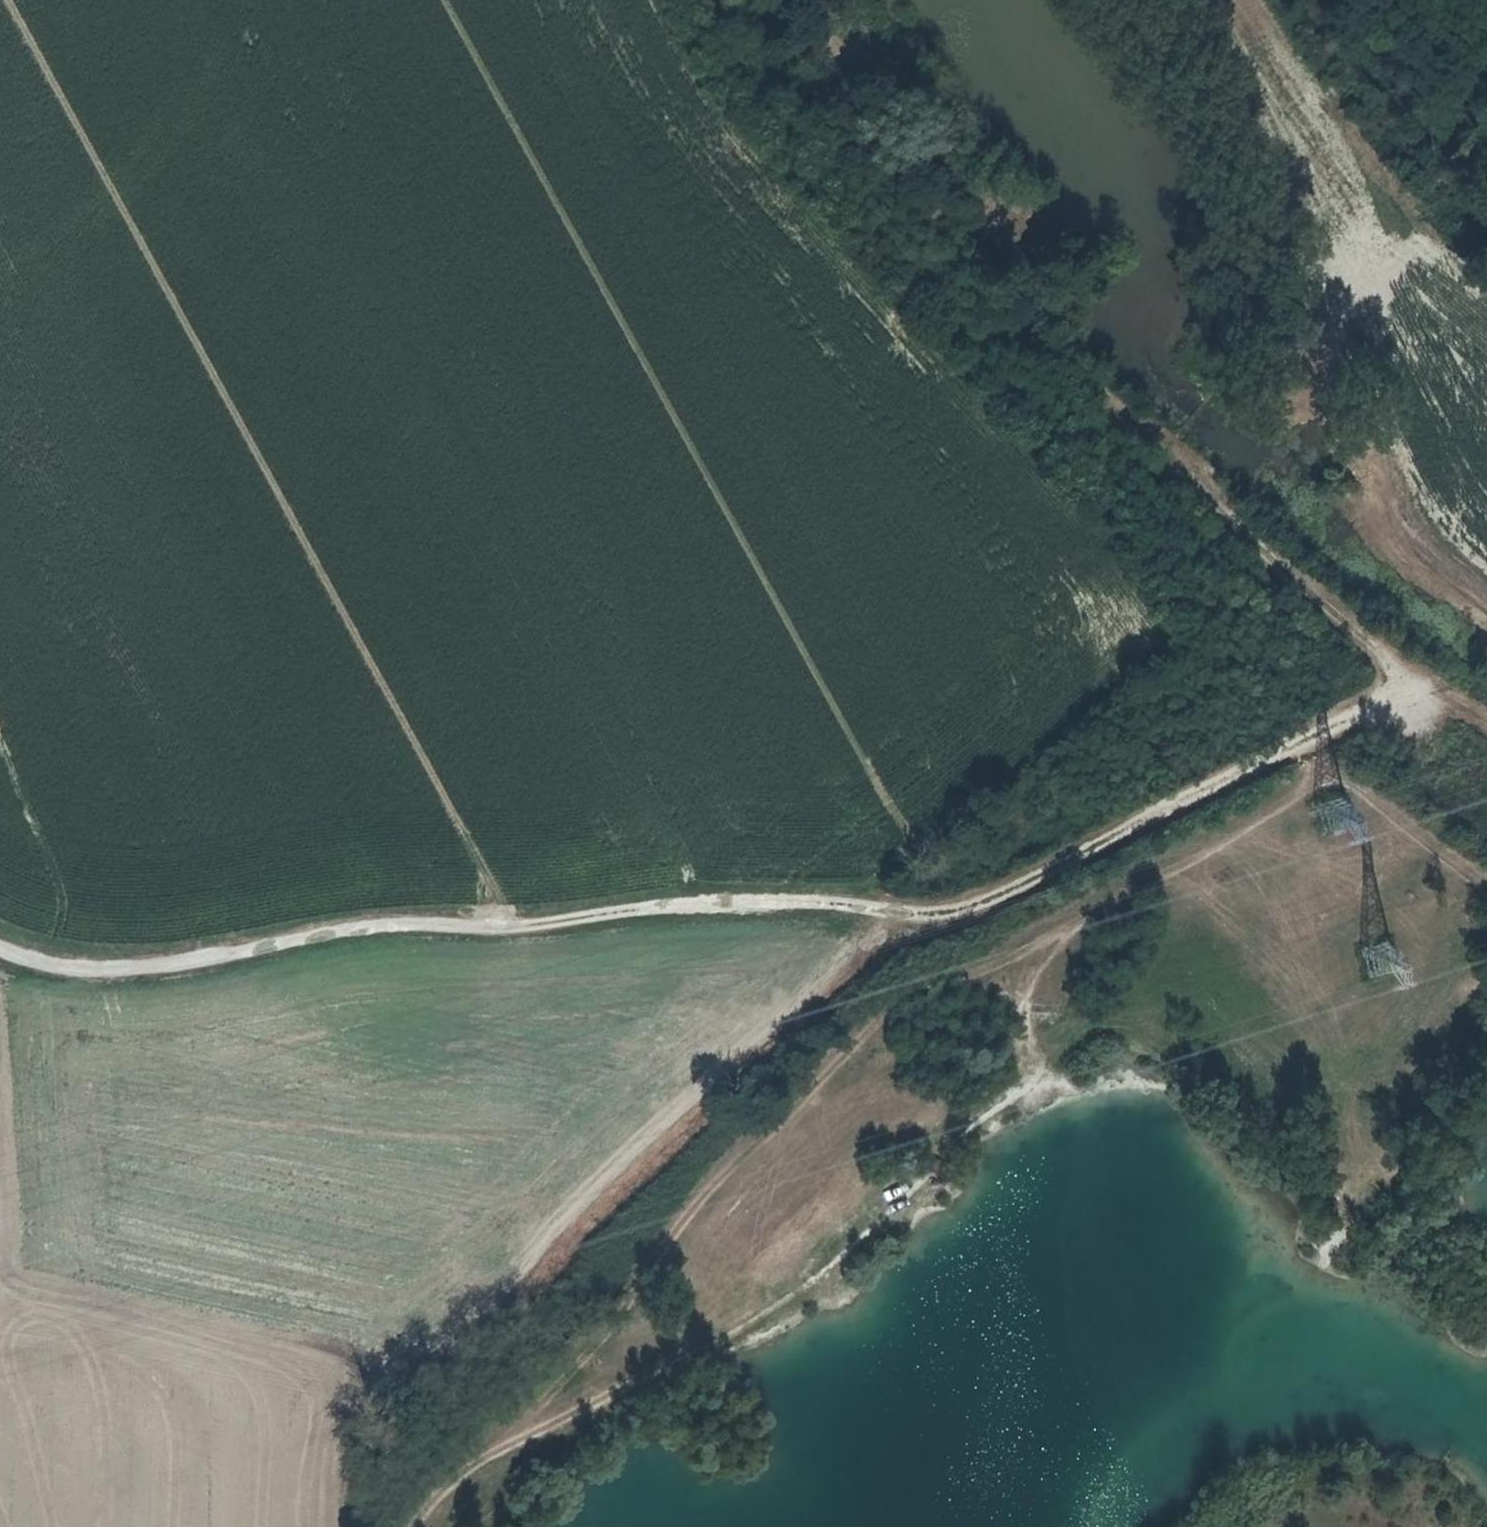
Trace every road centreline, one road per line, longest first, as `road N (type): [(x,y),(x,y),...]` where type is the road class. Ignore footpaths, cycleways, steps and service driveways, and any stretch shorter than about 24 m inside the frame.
road 1 (track): [(0,947),(46,965),(130,969),(397,924),(483,926),(836,900),(914,915),(984,901),(1404,683)]
road 2 (track): [(812,0),(949,194),(1025,242),(1027,316),(1404,683),(1486,745)]

